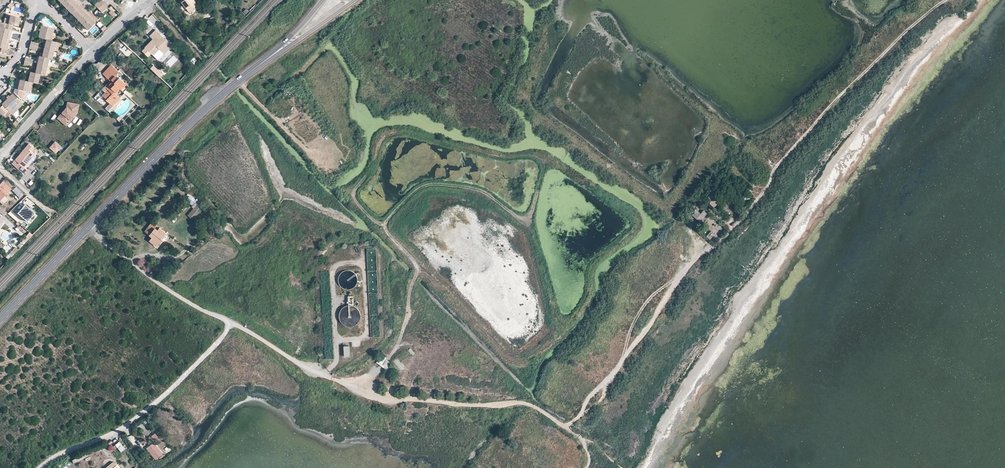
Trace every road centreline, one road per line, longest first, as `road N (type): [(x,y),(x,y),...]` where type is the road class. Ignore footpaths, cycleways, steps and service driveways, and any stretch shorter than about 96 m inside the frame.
road 1 (track): [(396,347),(419,272),(356,202),(379,145),(400,134),(544,163),(528,220),(478,190),(433,185),(389,219)]
road 2 (track): [(563,427),(593,407),(683,276),(761,197),(775,167),(946,0)]
road 3 (track): [(419,272),(512,359),(528,359),(557,335),(560,322),(528,220)]
road 4 (unclassified): [(324,375),(388,399),(533,407),(584,440)]
road 5 (tertiary): [(89,226),(266,60)]
road 6 (unclassified): [(231,326),(124,427),(43,467)]
road 7 (unclassified): [(231,326),(146,274),(89,226)]
road 8 (residential): [(93,51),(0,157)]
road 9 (tertiary): [(0,319),(89,226)]

